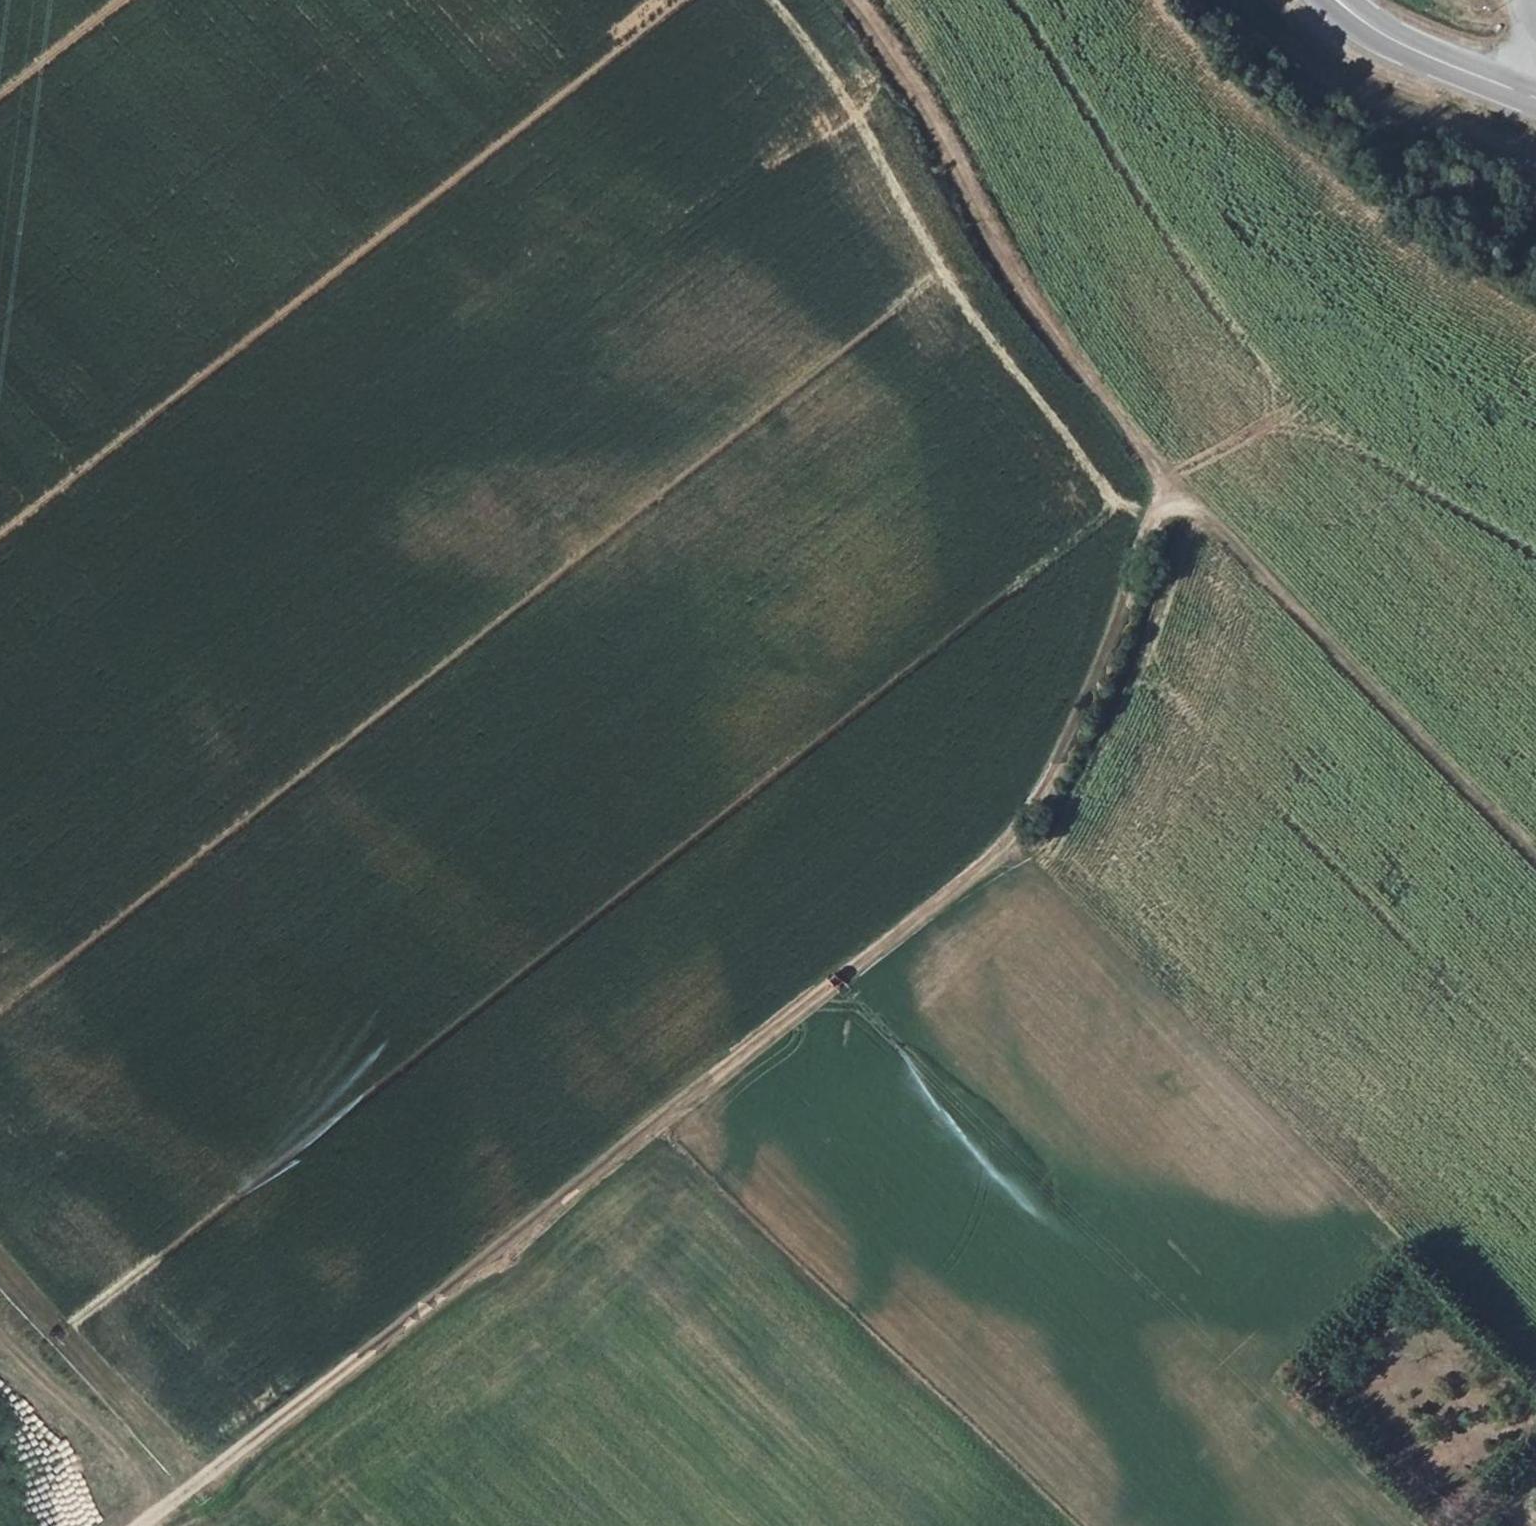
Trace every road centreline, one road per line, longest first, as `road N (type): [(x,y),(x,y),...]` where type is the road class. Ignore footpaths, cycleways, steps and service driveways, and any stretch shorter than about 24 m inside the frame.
road 1 (track): [(153,1525),(357,1355),(1008,841),(1165,499),(853,0)]
road 2 (primary): [(1348,9),(1442,64),(1535,101)]

